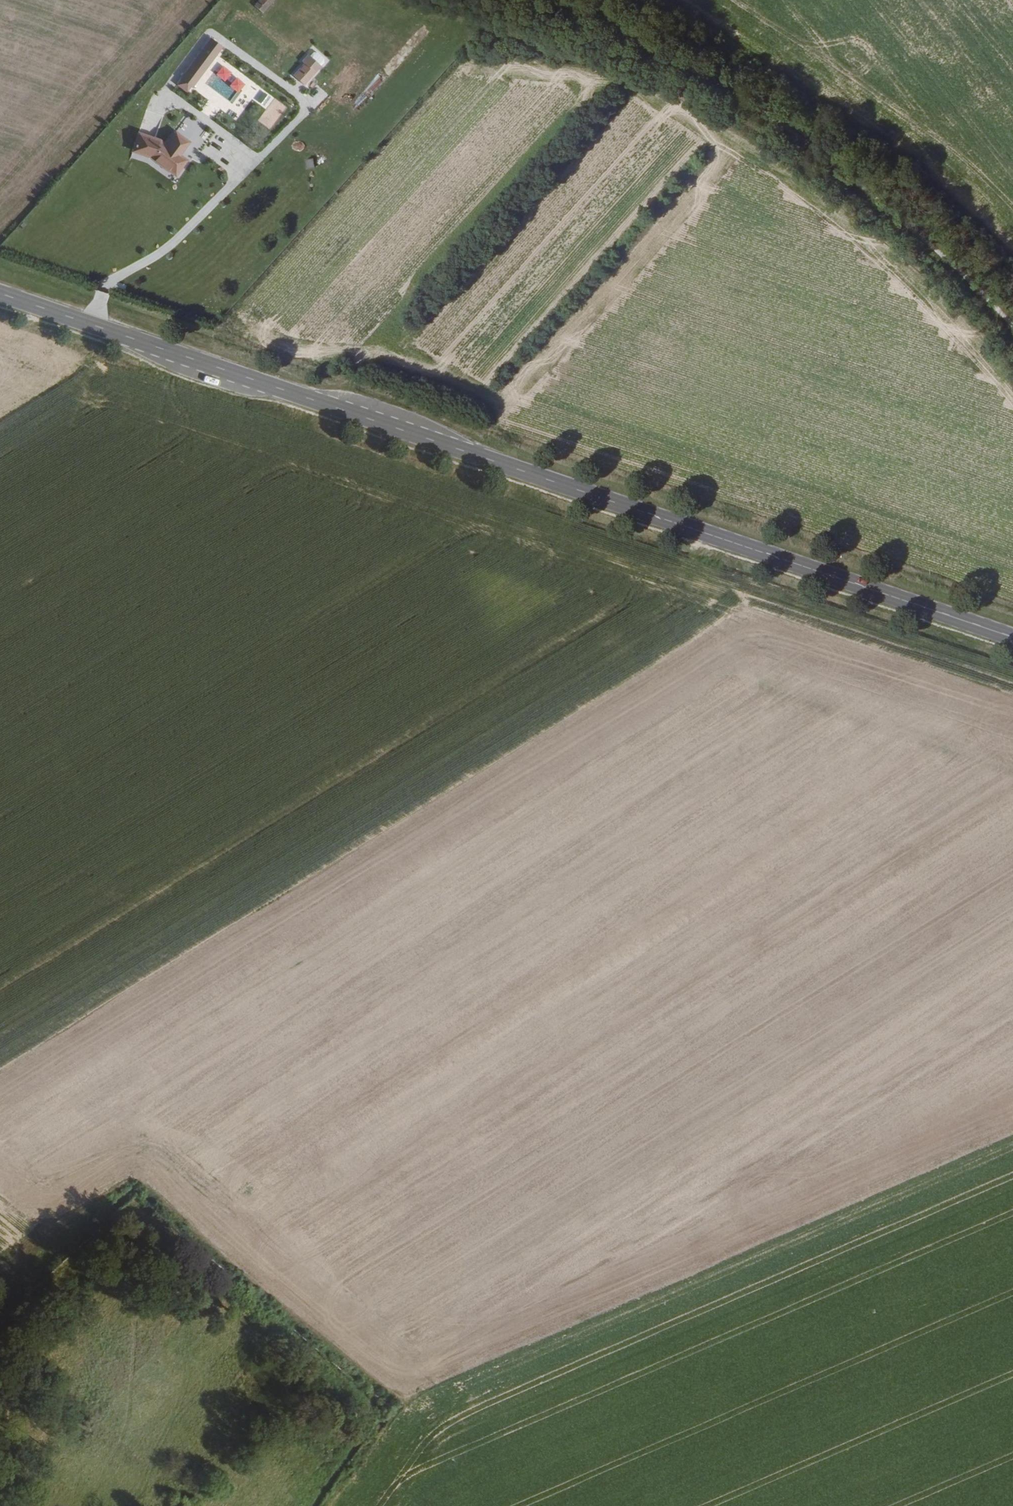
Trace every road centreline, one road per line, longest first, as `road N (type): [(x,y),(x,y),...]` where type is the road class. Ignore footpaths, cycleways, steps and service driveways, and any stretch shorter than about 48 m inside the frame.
road 1 (primary): [(0,295),(1012,639)]

